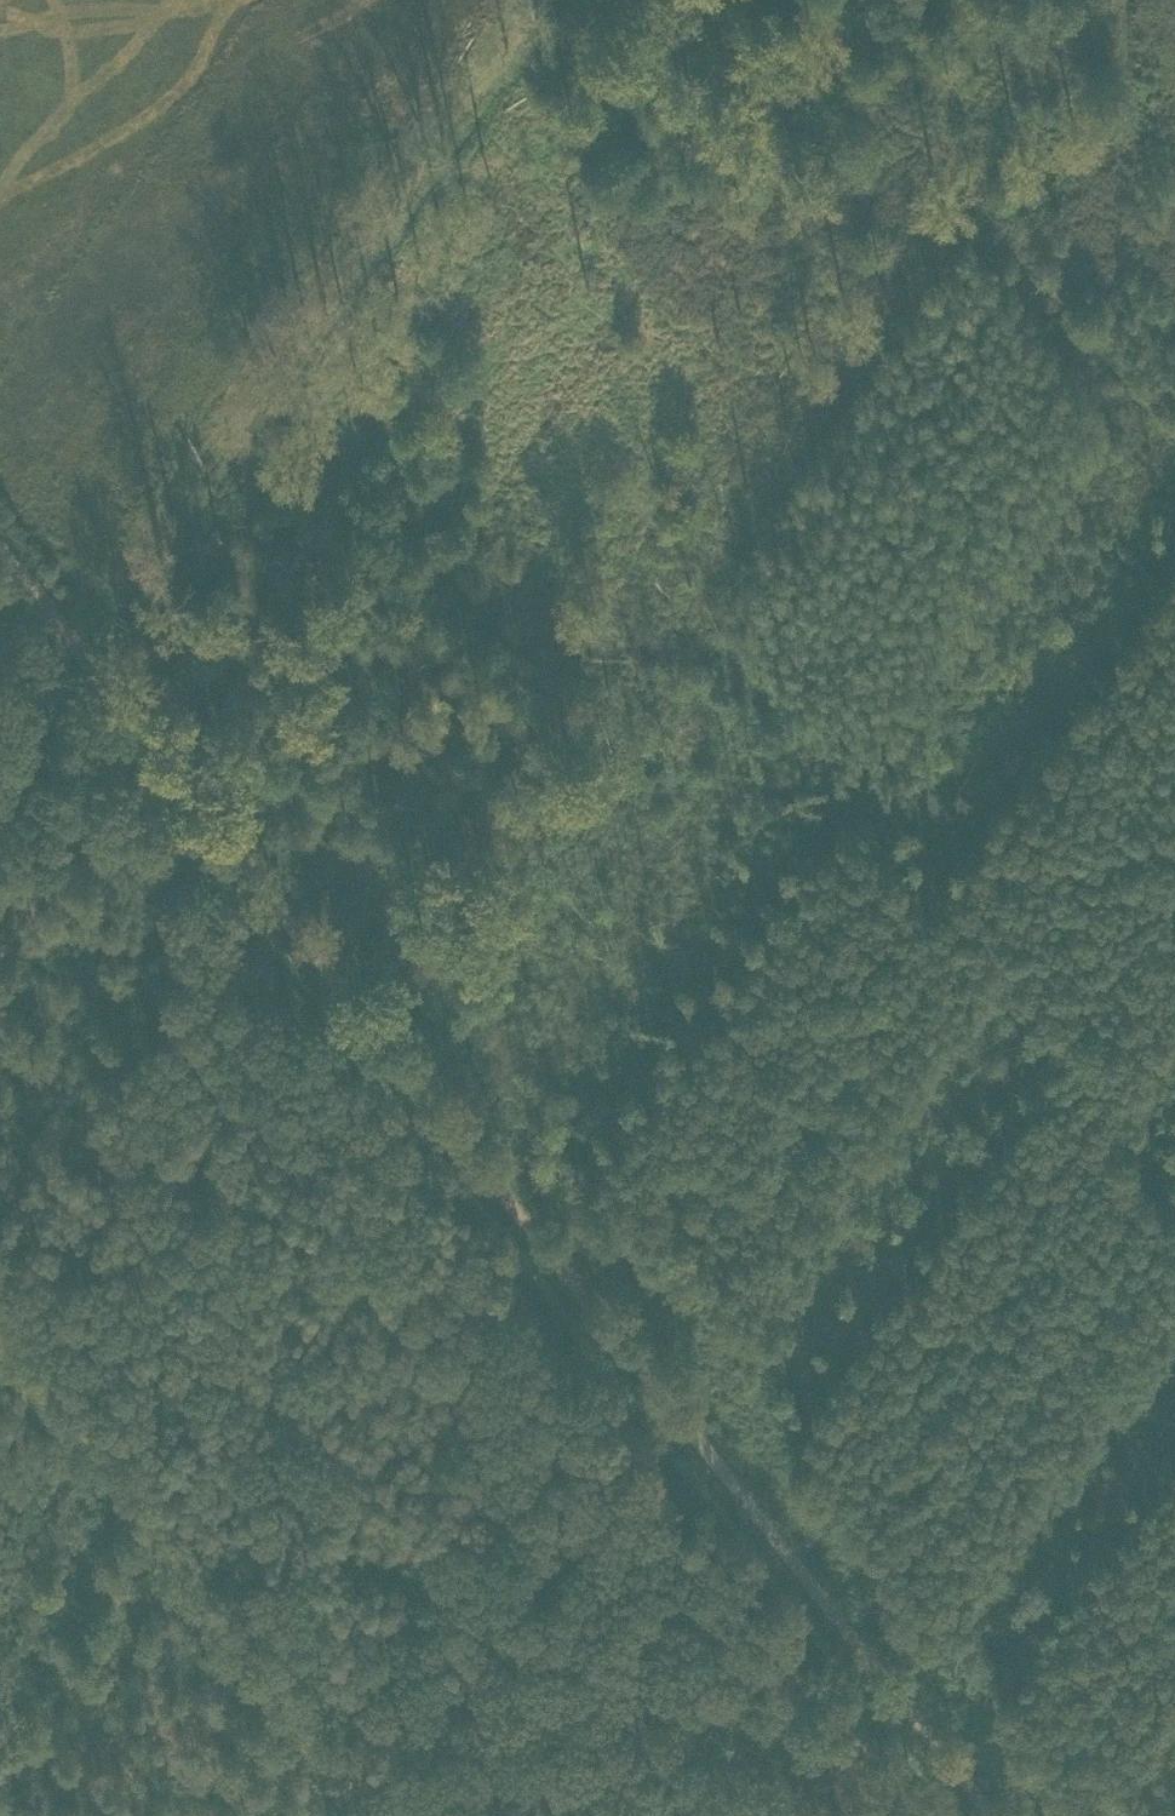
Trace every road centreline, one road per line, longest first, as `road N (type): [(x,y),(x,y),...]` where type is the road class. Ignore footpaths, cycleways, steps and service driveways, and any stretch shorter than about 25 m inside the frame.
road 1 (track): [(0,544),(990,1815)]
road 2 (track): [(371,1815),(0,1338)]

